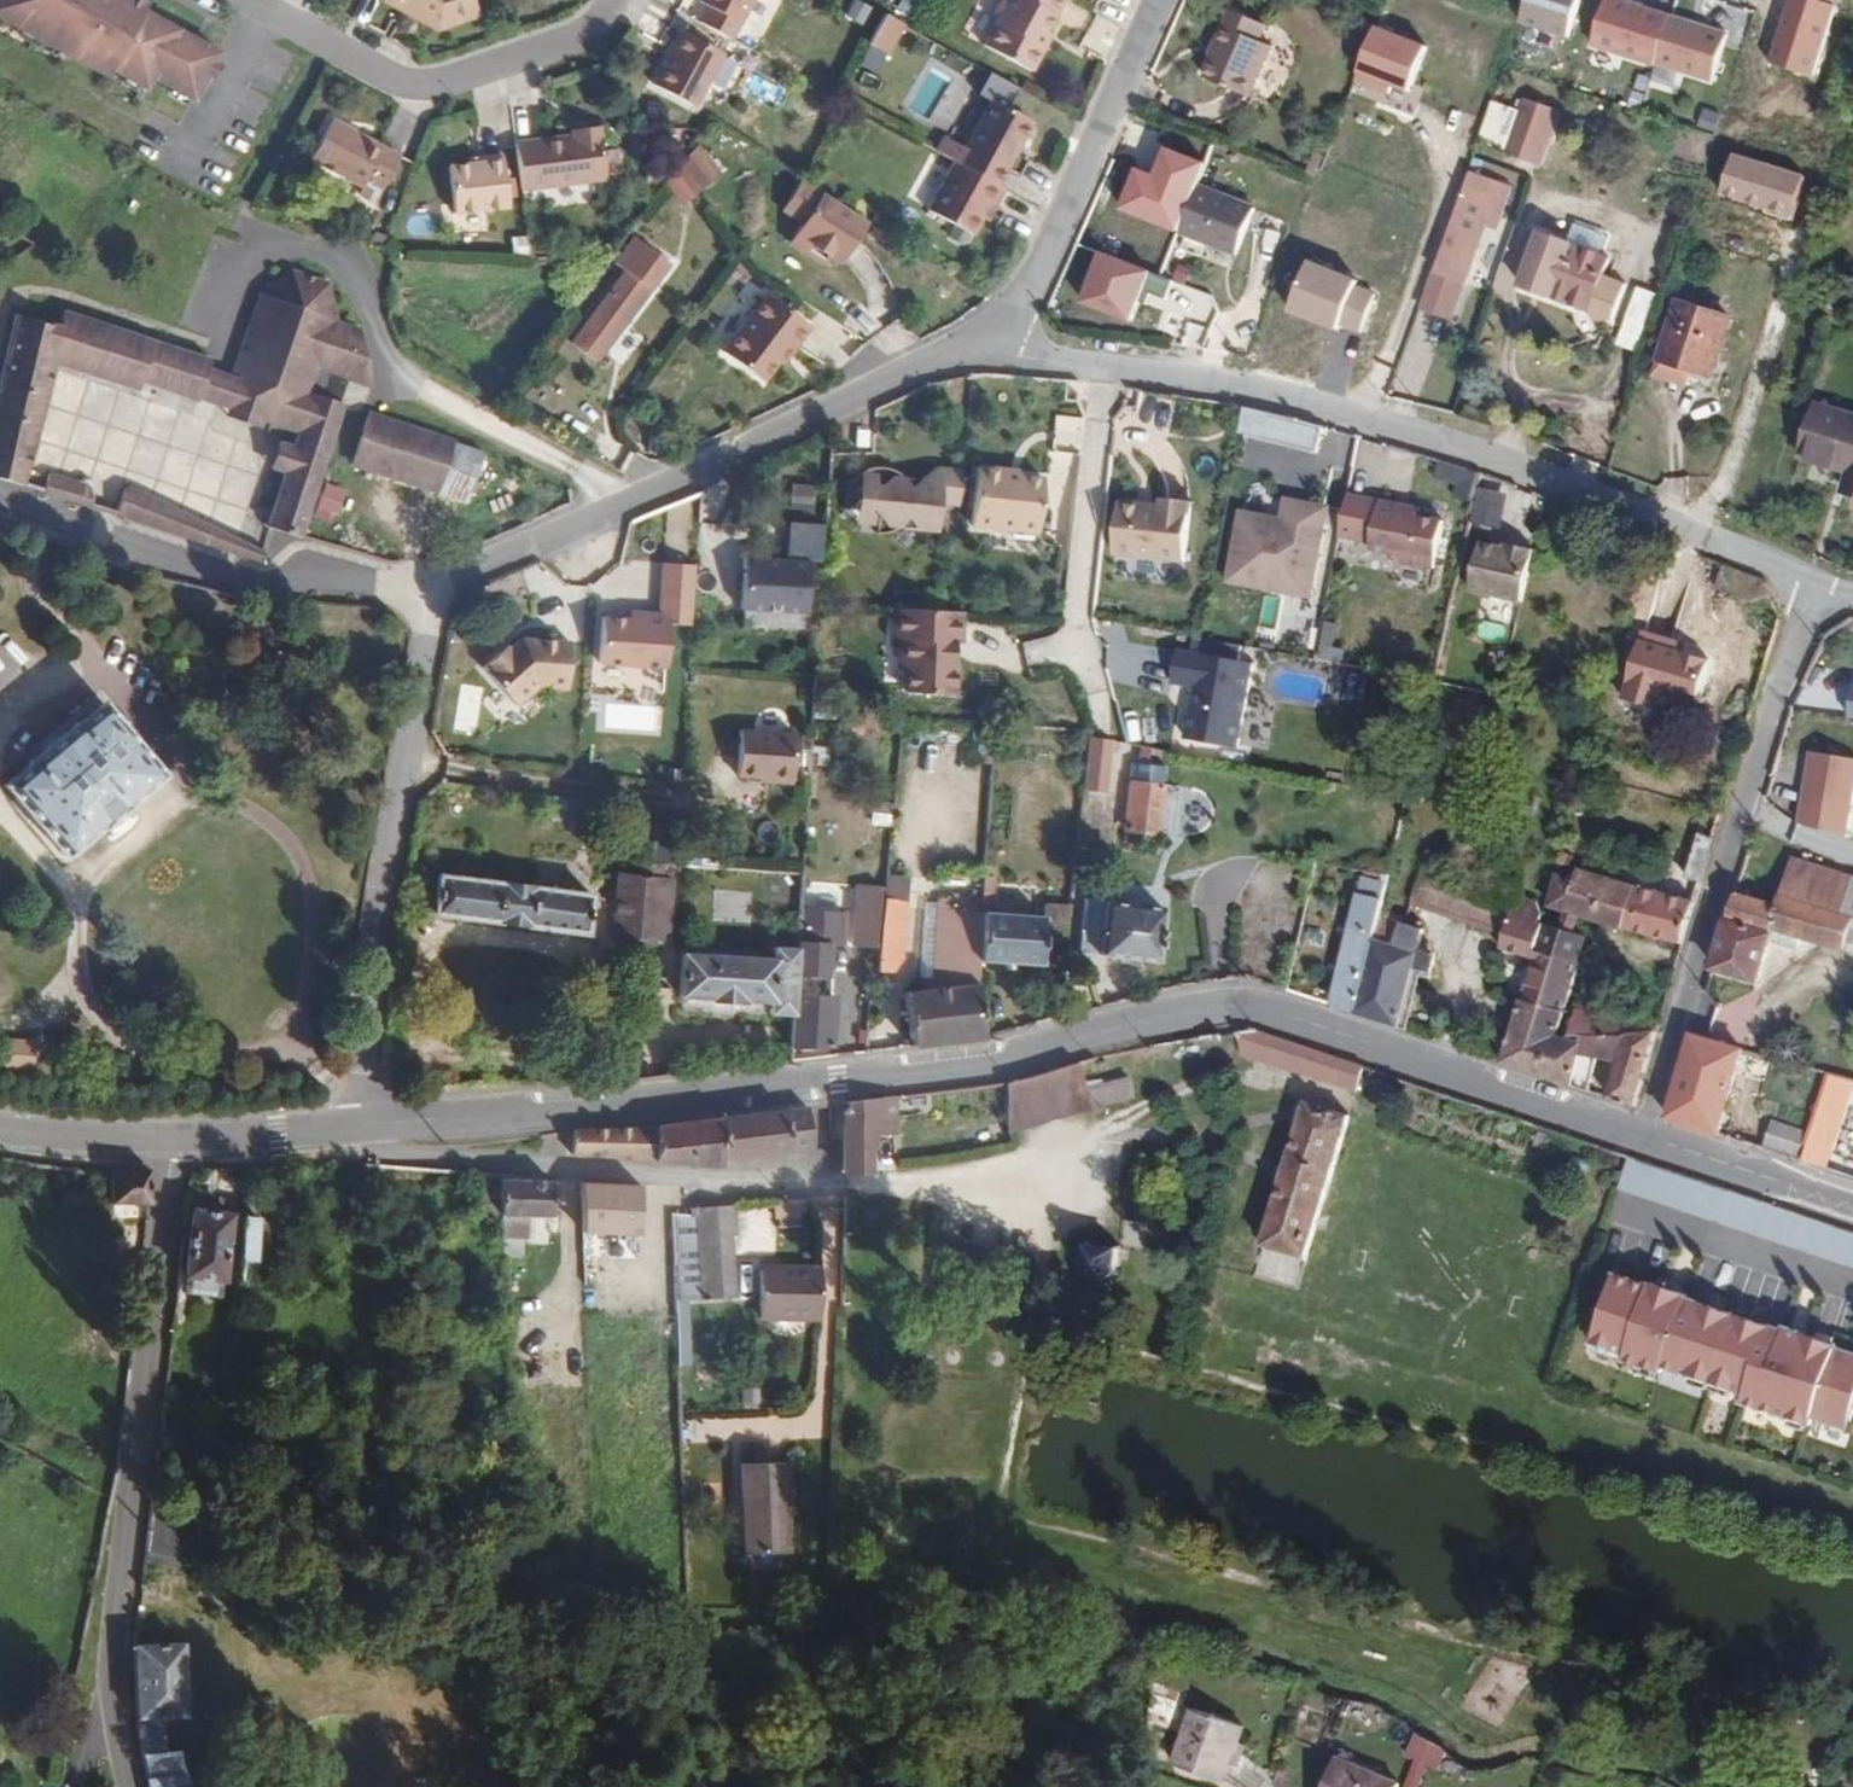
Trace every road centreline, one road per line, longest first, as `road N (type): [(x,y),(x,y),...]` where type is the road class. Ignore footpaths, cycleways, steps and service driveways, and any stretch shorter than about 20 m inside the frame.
road 1 (primary): [(1646,1136),(1261,1006),(1232,1003),(1119,1021),(1008,1064),(824,1077),(600,1110),(369,1125)]
road 2 (residential): [(1817,592),(1742,552),(1407,427),(1102,363)]
road 3 (residential): [(128,1786),(108,1704),(112,1625),(145,1420),(169,1140)]
road 4 (residential): [(1646,1136),(1817,592)]
road 5 (residential): [(423,598),(369,1125)]
road 6 (residential): [(615,505),(571,468),(406,386),(385,356),(357,271),(336,255),(284,243),(251,256)]
road 7 (residential): [(0,496),(226,577),(281,584),(357,576),(423,598)]
road 8 (residential): [(997,342),(615,505)]
road 9 (residential): [(245,0),(371,65),(426,83),(468,77),(591,28),(607,0)]
road 10 (residential): [(1156,0),(1056,244),(997,342)]
road 11 (residential): [(1102,363),(1079,646)]
road 12 (primary): [(1852,1202),(1646,1136)]
road 13 (residential): [(615,505),(423,598)]
road 14 (primary): [(369,1125),(169,1140)]
road 15 (primary): [(169,1140),(0,1131)]

